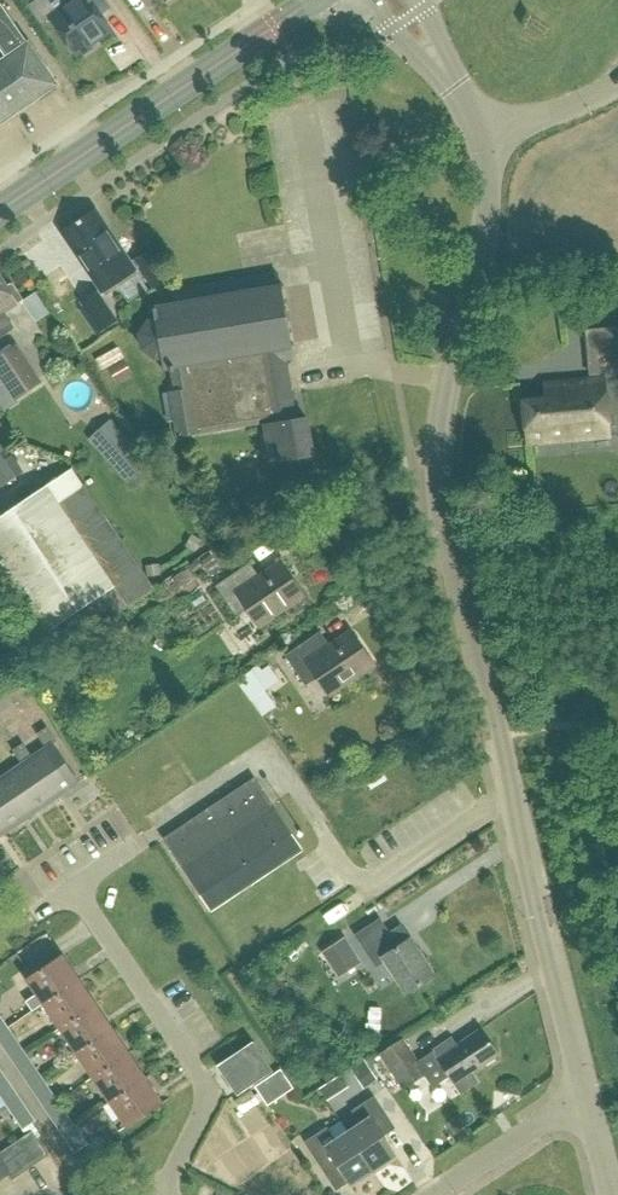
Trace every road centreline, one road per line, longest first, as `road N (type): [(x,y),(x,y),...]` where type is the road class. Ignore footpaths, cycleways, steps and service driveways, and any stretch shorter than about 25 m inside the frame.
road 1 (unclassified): [(589,1099),(444,517),(435,428),(485,232),(485,139)]
road 2 (residential): [(161,1194),(207,1086),(68,886),(127,844)]
road 3 (secondary): [(0,213),(319,0)]
road 4 (residential): [(429,1194),(528,1129),(589,1099)]
road 5 (unclassified): [(485,139),(400,0)]
road 6 (unclassified): [(617,77),(485,139)]

